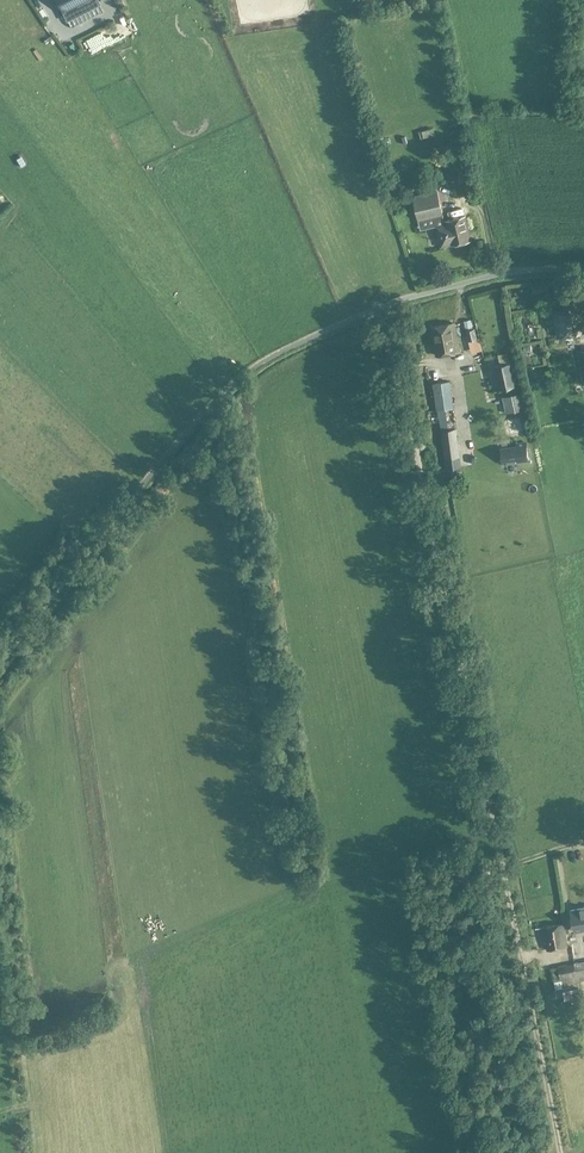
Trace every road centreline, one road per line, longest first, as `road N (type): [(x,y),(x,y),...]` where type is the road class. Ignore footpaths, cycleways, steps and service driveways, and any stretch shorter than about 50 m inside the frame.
road 1 (track): [(561,1152),(383,307)]
road 2 (unclassified): [(383,307),(237,381),(134,495)]
road 3 (unclassified): [(383,307),(510,271),(583,268)]

